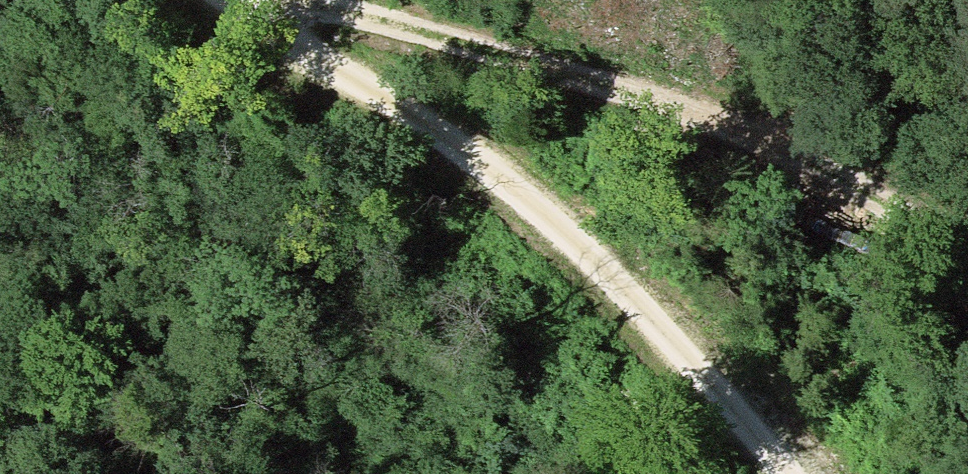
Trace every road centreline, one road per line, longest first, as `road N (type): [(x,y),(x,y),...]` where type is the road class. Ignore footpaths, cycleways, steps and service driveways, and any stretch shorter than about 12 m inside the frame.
road 1 (track): [(262,0),(390,25),(775,127),(877,194),(967,271)]
road 2 (track): [(789,473),(660,326),(466,153),(224,0)]

